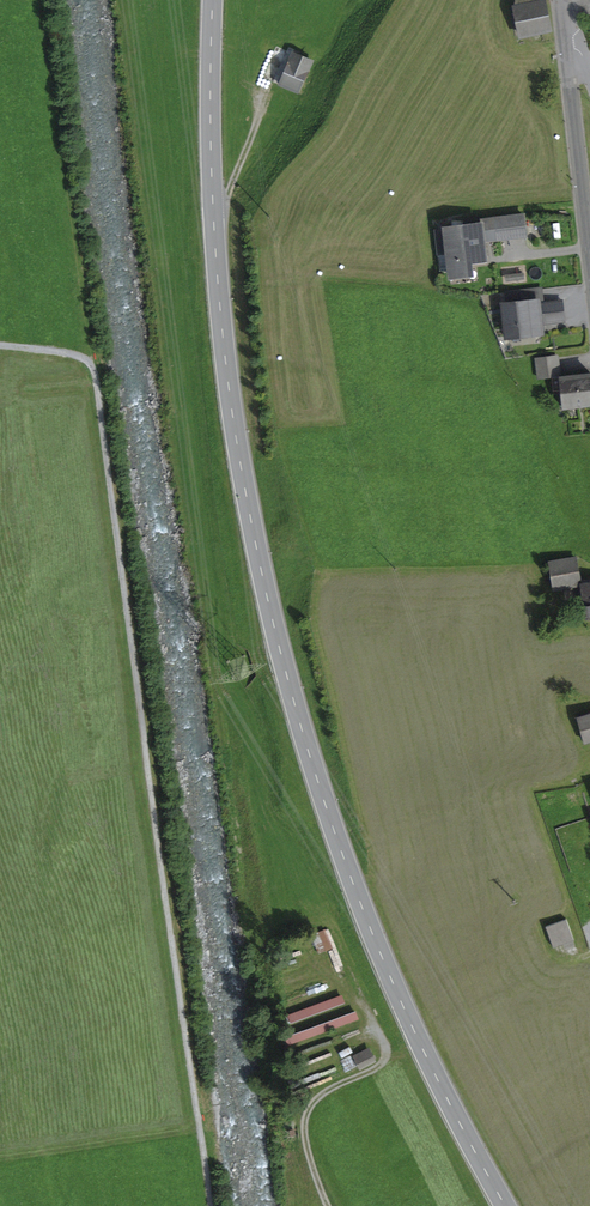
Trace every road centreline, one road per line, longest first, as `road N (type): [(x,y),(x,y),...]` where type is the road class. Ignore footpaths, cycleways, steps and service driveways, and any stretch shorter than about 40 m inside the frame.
road 1 (secondary): [(212,0),(222,330),(240,466),(297,713),(372,933),(507,1205)]
road 2 (track): [(211,1205),(95,375),(76,354),(0,345)]
road 3 (residential): [(589,263),(566,54)]
road 4 (track): [(266,92),(286,46),(317,43),(361,0)]

